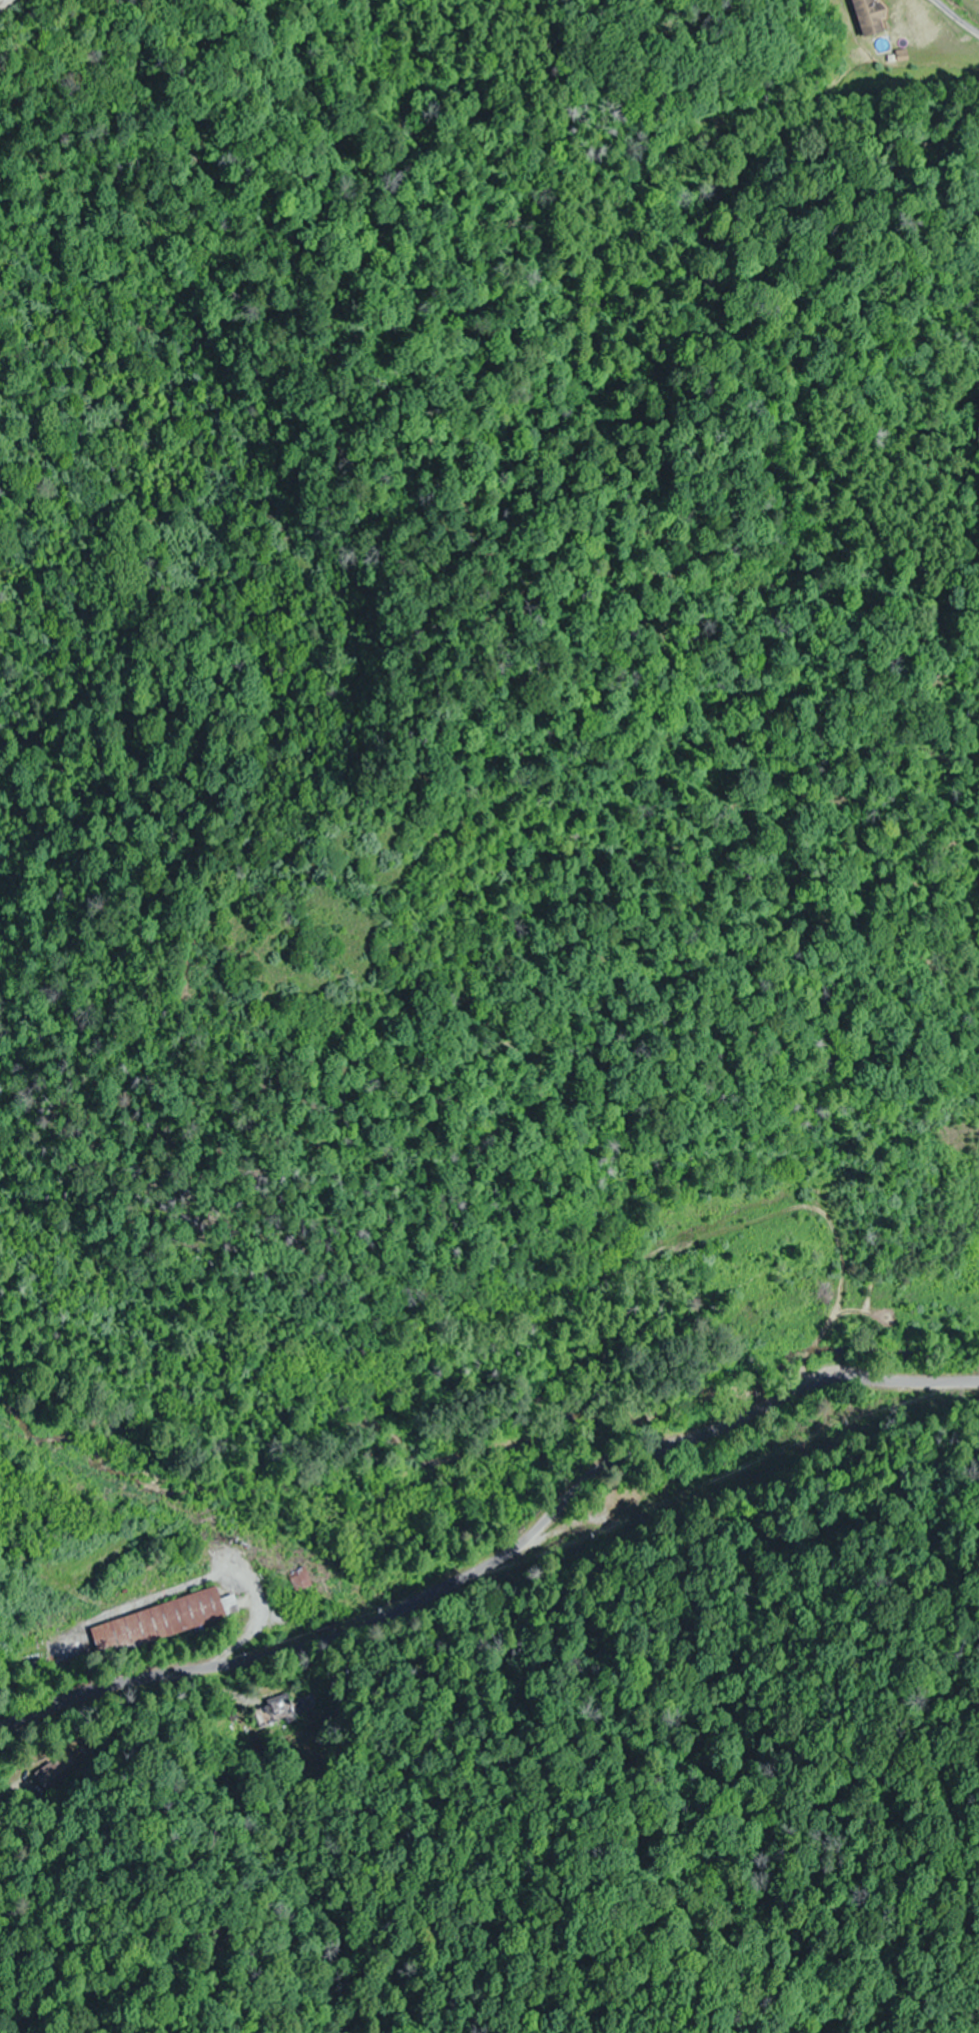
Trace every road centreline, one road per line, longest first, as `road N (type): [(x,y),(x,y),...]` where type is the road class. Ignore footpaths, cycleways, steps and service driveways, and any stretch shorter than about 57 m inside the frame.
road 1 (residential): [(0,1725),(118,1680),(360,1631),(508,1552),(613,1477),(818,1384),(978,1383)]

